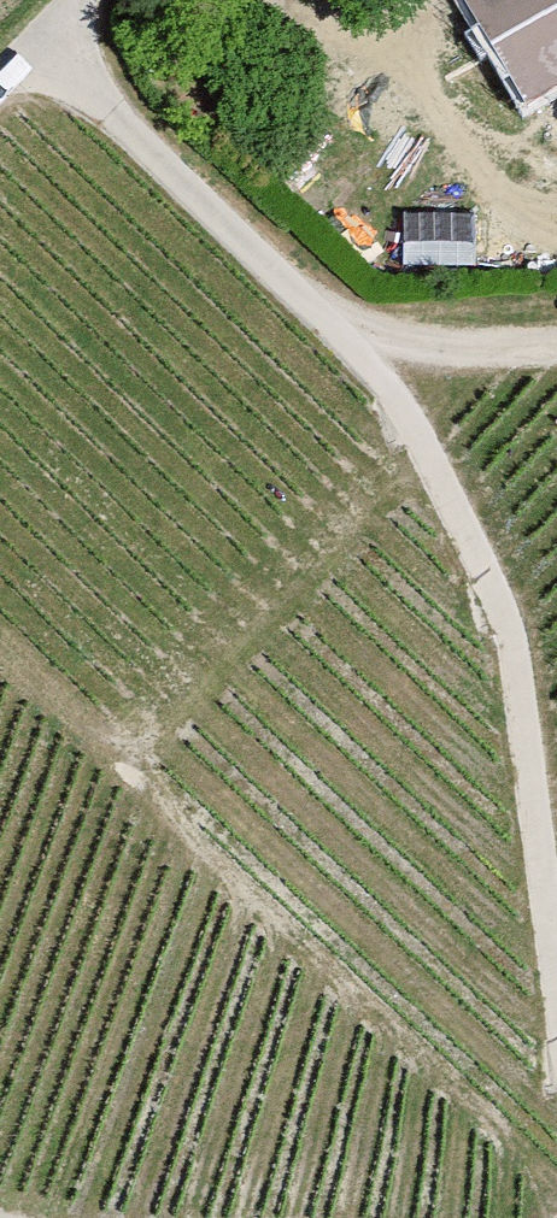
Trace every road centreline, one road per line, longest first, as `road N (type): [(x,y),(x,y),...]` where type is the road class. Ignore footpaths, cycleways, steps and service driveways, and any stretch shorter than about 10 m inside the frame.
road 1 (track): [(0,77),(38,36),(365,384),(494,602),(556,917)]
road 2 (track): [(365,384),(556,364)]

